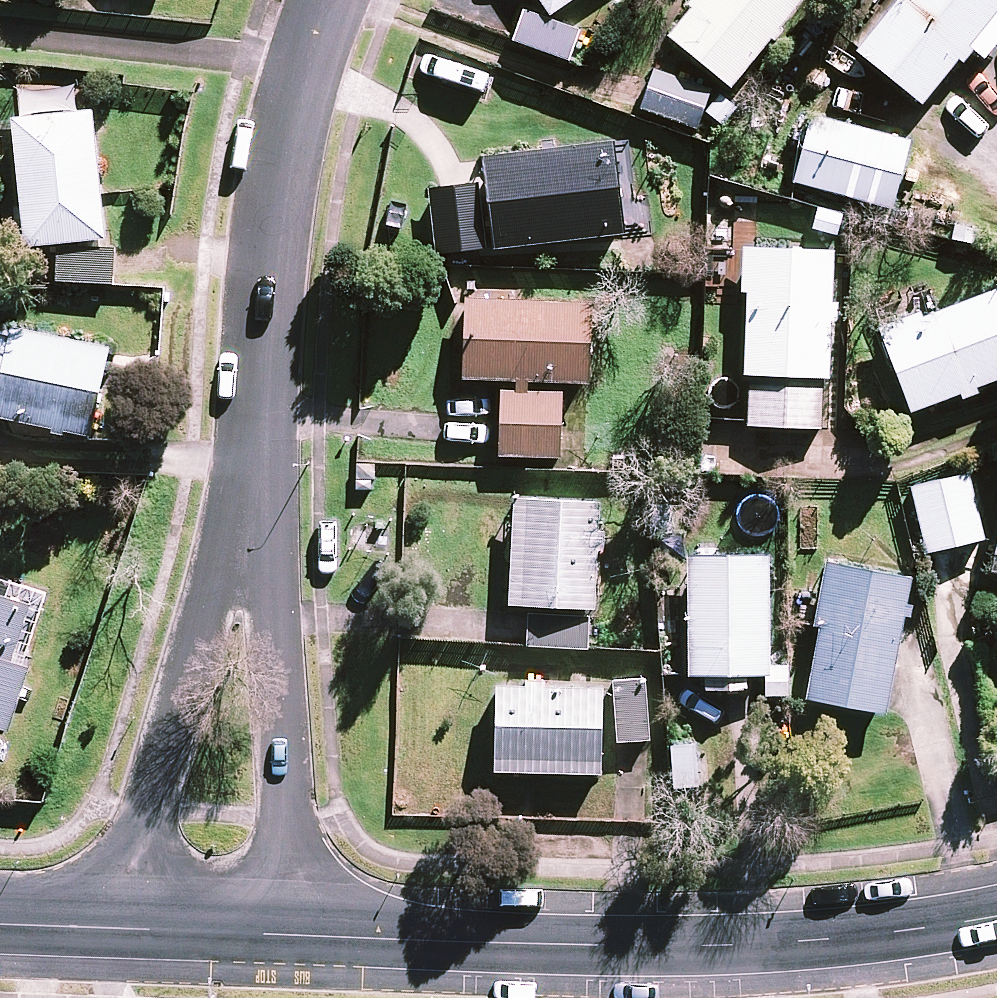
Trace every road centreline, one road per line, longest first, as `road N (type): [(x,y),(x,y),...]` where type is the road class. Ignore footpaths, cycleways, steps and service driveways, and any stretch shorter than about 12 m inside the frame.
road 1 (tertiary): [(280,935),(755,944),(996,914)]
road 2 (residential): [(140,930),(144,827),(258,390)]
road 3 (residential): [(258,390),(281,685),(280,935)]
road 4 (residential): [(331,0),(305,68),(281,177),(258,390)]
road 5 (tertiary): [(140,930),(280,935)]
road 6 (tertiary): [(0,925),(140,930)]

